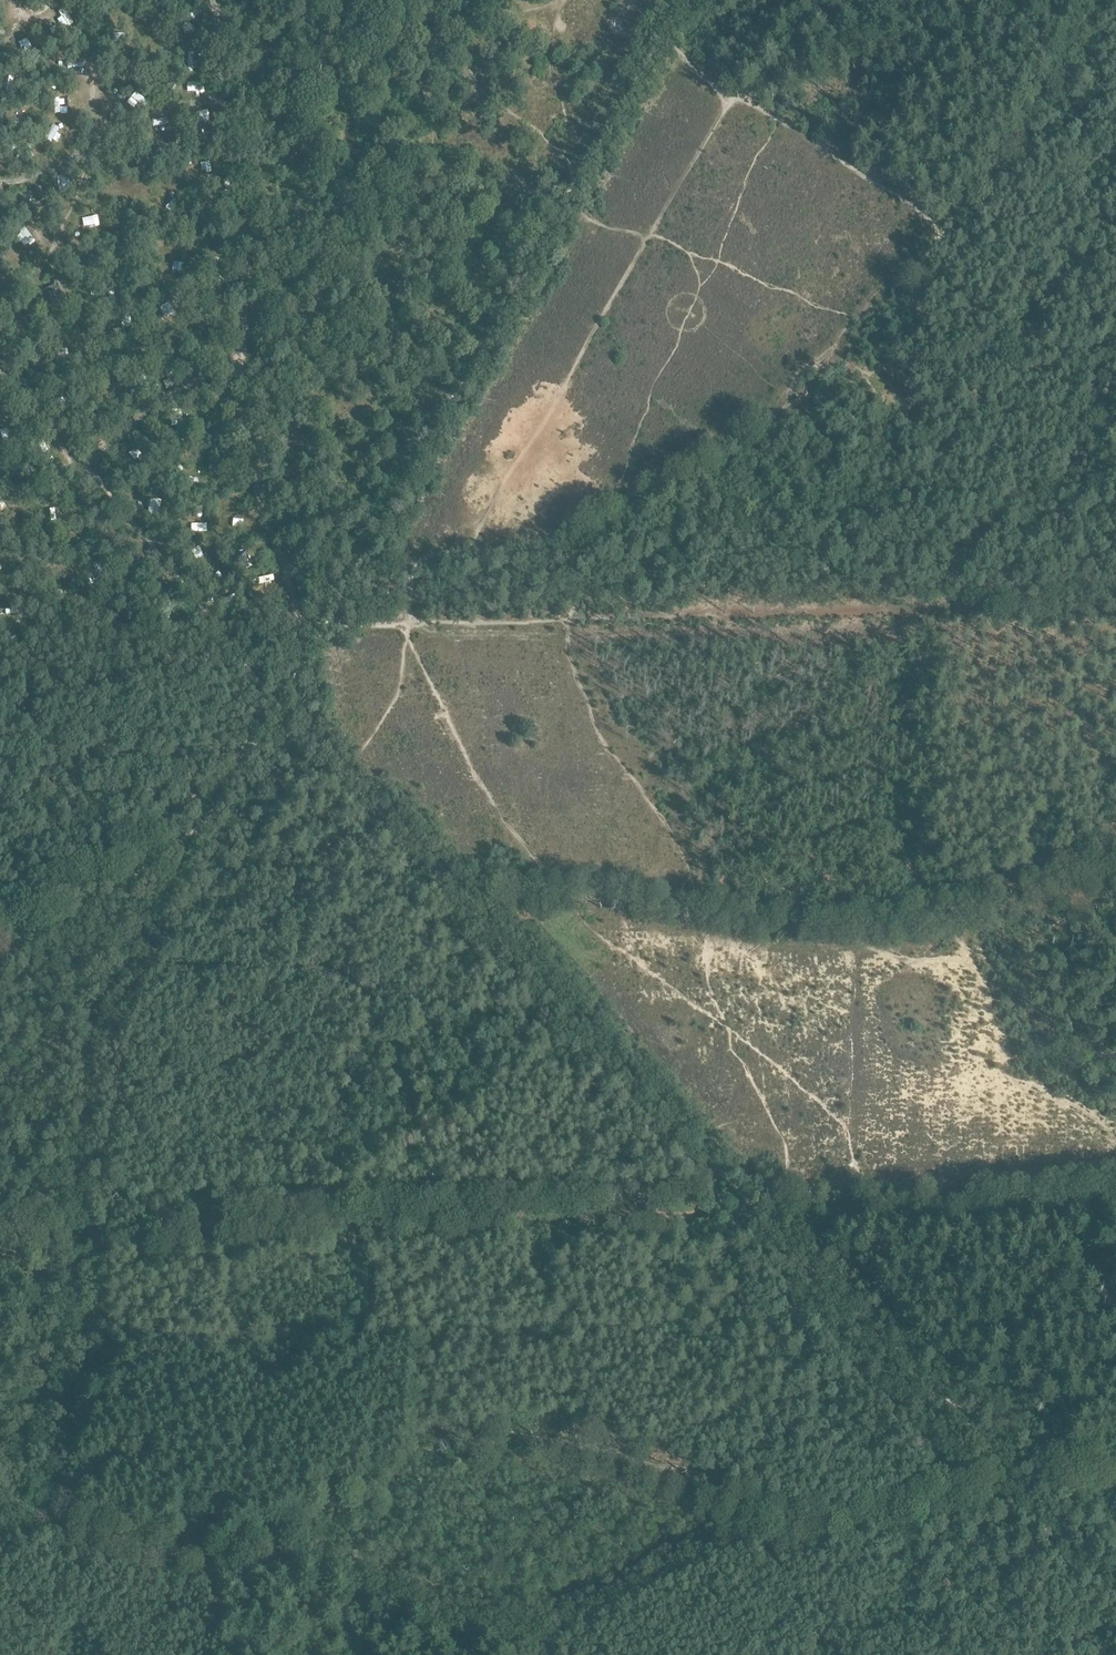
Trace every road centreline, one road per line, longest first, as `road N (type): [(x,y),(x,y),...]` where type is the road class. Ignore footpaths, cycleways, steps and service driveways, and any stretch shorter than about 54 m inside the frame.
road 1 (track): [(1115,1595),(550,970),(269,701),(215,790),(0,931)]

